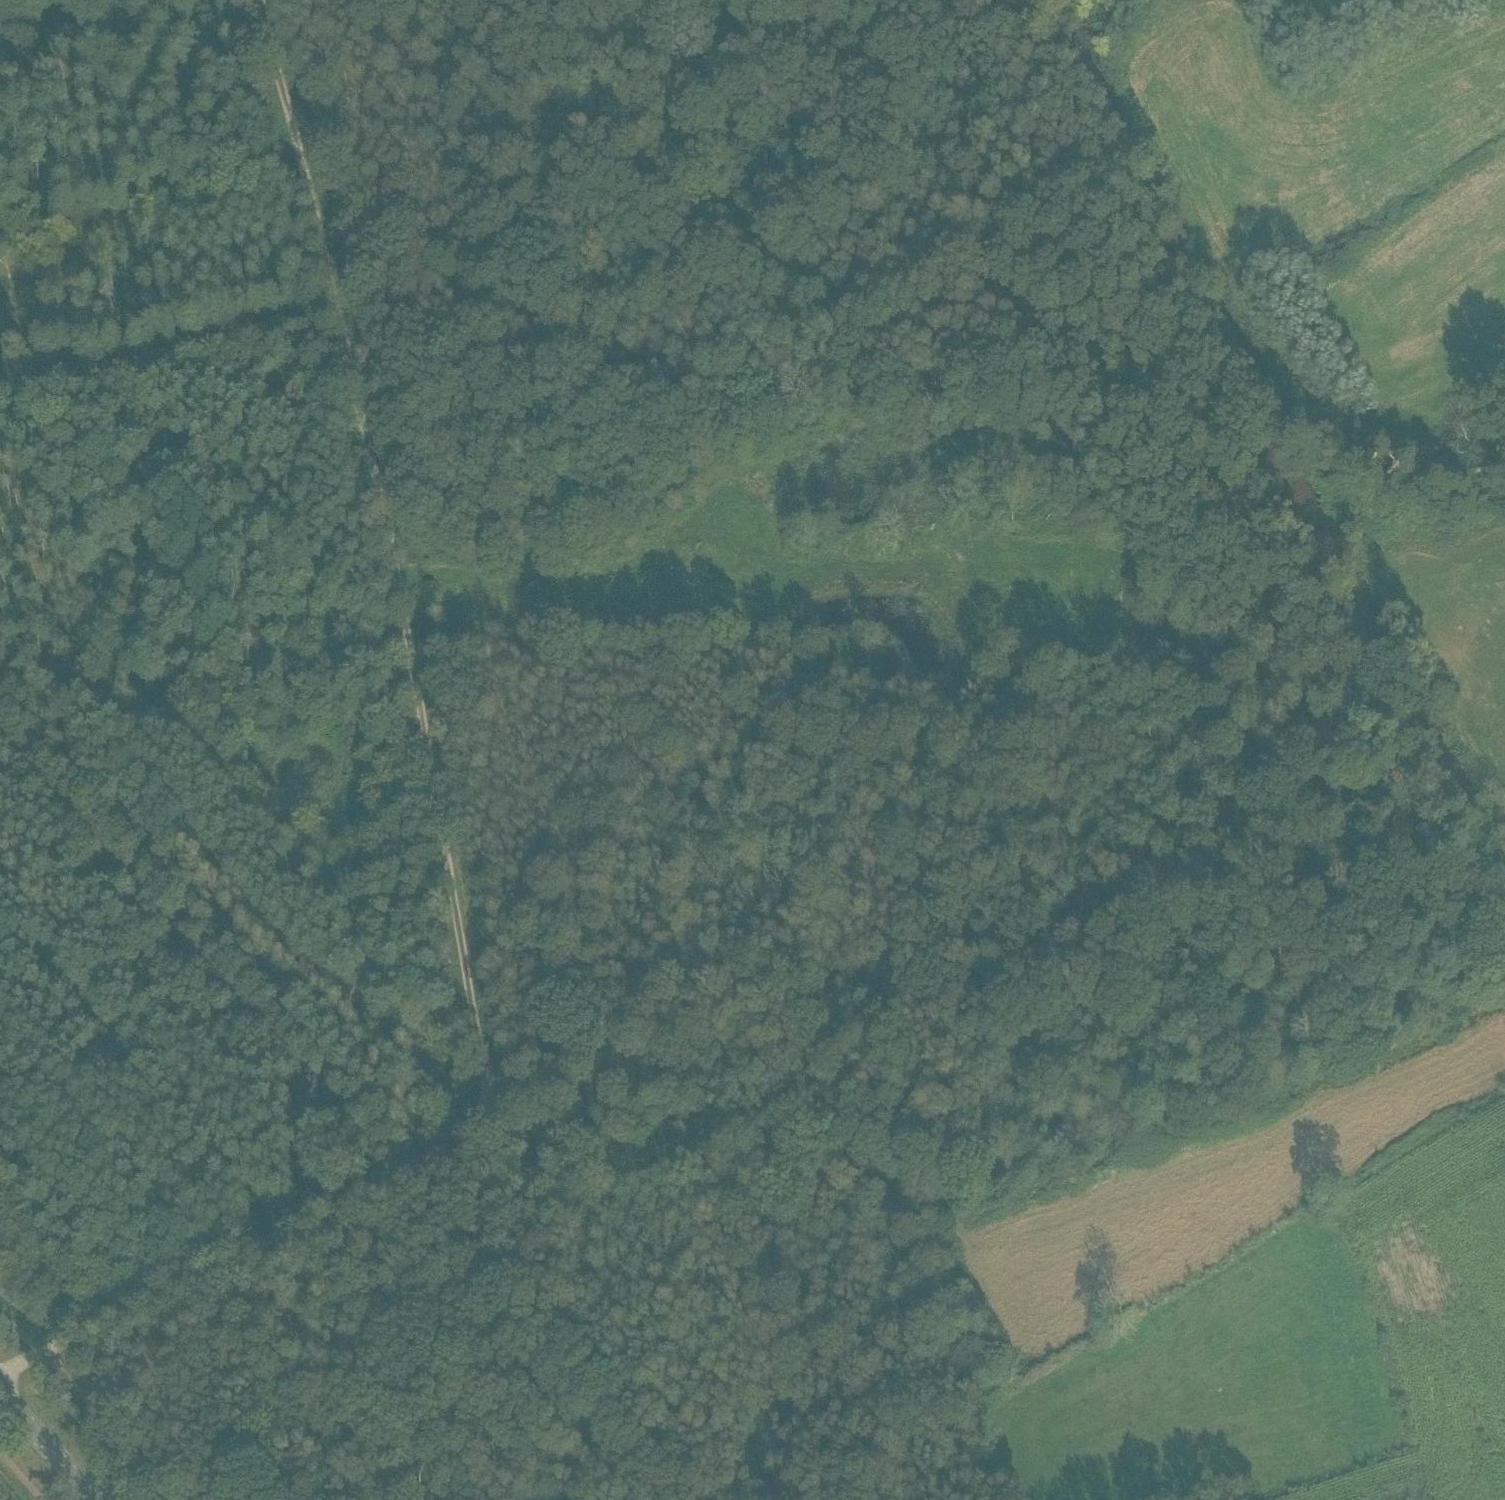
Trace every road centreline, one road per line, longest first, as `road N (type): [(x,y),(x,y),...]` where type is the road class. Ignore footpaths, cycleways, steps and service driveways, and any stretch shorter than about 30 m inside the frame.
road 1 (track): [(263,0),(337,311),(492,1110),(459,1149),(39,1351)]
road 2 (track): [(492,1110),(532,1113),(587,1149),(648,1172),(824,1180),(897,1194),(952,1221)]
road 3 (tertiary): [(93,1499),(0,1391)]

